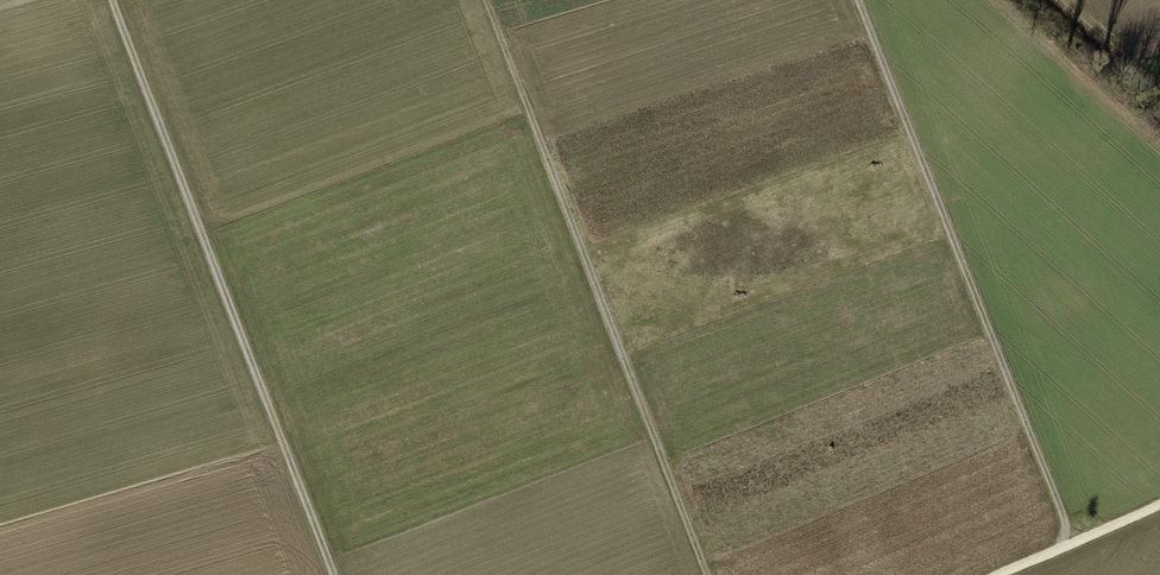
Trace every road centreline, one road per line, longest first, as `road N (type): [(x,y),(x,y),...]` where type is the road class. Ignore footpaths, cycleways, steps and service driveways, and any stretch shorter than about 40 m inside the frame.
road 1 (track): [(113,0),(335,574)]
road 2 (track): [(705,574),(486,0)]
road 3 (track): [(1064,547),(1061,511),(857,0)]
road 4 (track): [(1064,0),(1159,84)]

